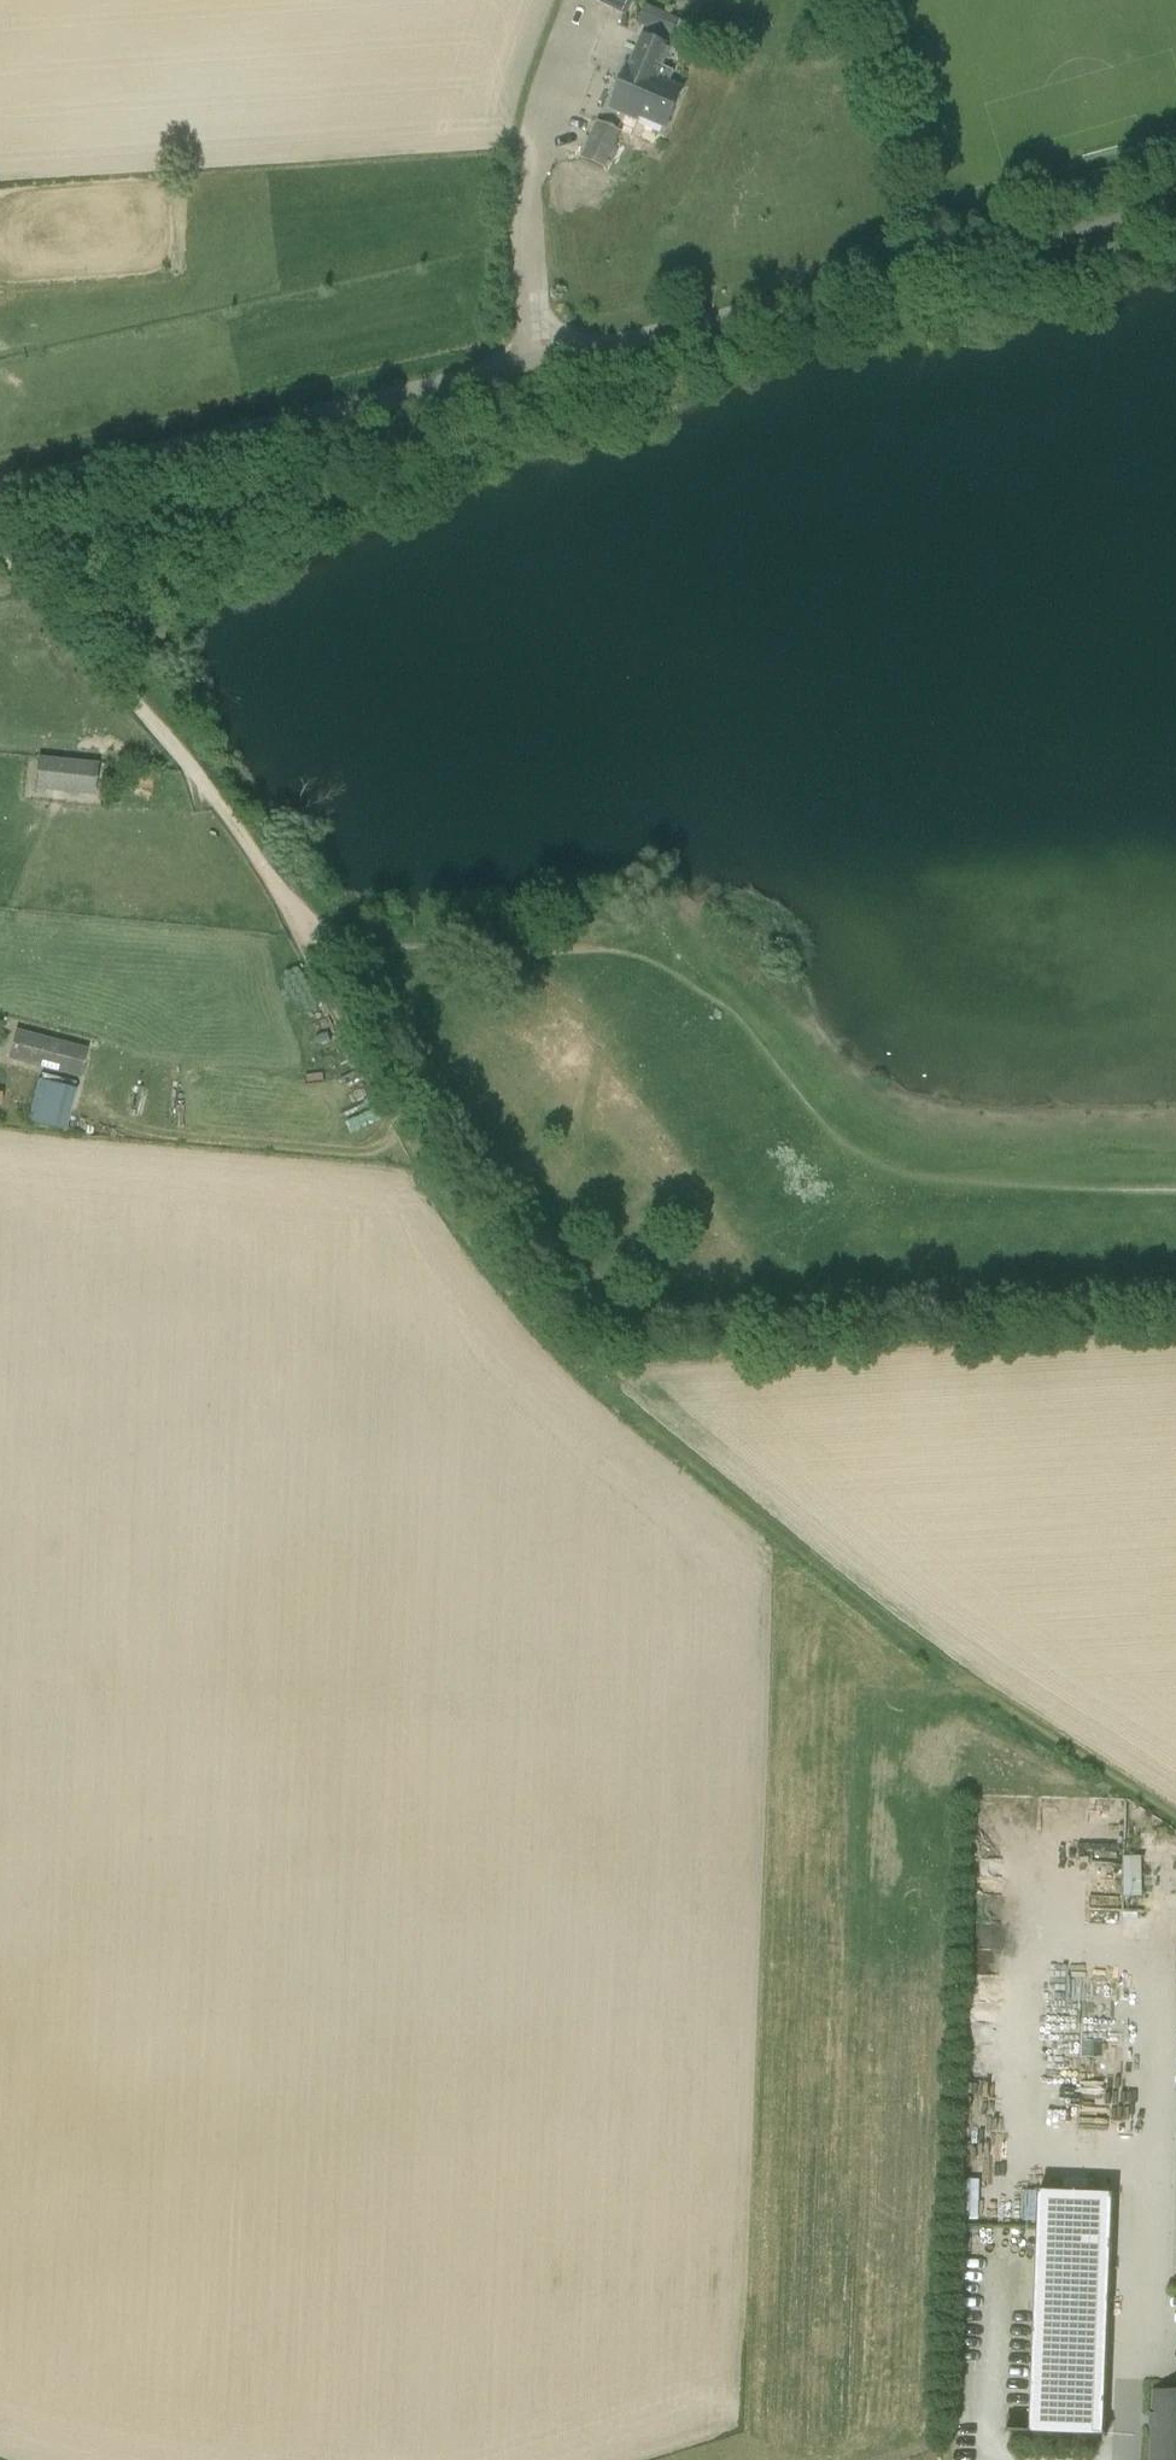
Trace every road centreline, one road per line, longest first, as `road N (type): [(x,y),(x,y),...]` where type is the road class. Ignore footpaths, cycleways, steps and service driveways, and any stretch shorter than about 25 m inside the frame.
road 1 (unclassified): [(0,486),(1175,205)]
road 2 (track): [(285,921),(157,735),(0,553)]

